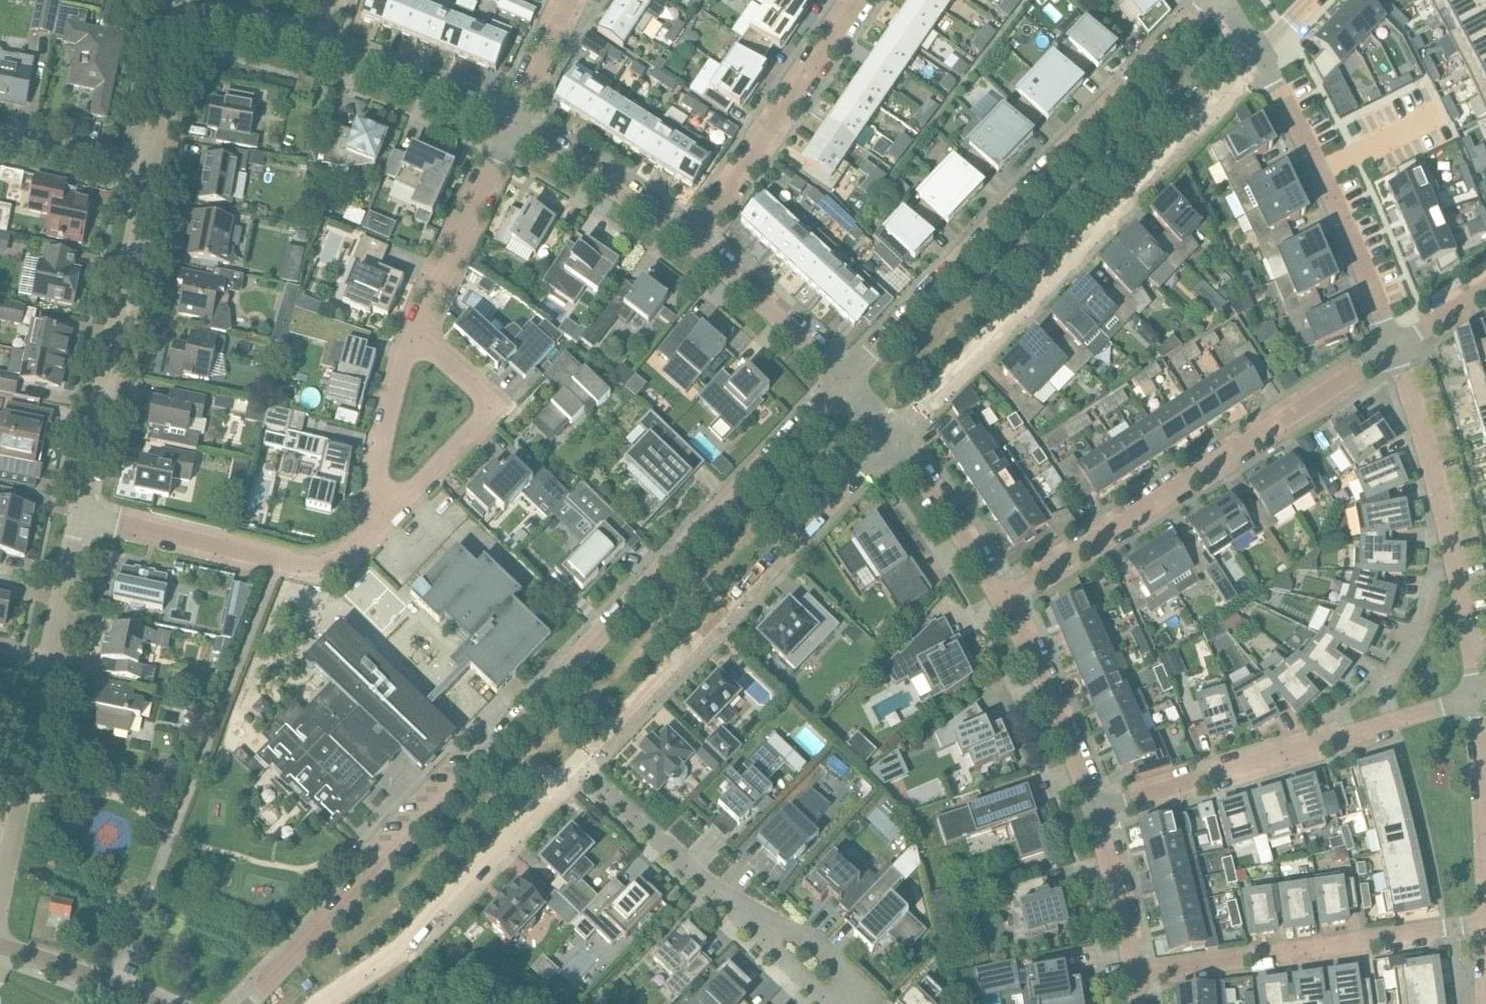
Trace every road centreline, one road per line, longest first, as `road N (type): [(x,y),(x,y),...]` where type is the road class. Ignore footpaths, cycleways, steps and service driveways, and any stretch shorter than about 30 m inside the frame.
road 1 (unclassified): [(843,385),(252,1003)]
road 2 (unclassified): [(1214,0),(843,385)]
road 3 (unclassified): [(890,440),(1262,59)]
road 4 (residential): [(1001,599),(1395,344)]
road 5 (unclassified): [(578,760),(890,440)]
road 6 (residential): [(0,939),(79,513)]
road 7 (residential): [(1096,813),(1479,698)]
road 8 (residential): [(1479,698),(1456,564),(1395,344)]
road 9 (unclassified): [(313,1003),(395,951),(578,760)]
road 10 (residential): [(79,513),(153,161)]
road 11 (residential): [(1135,976),(1485,921)]
road 12 (residential): [(79,513),(315,567),(356,548),(387,519)]
road 13 (residential): [(1395,344),(1262,59)]
road 14 (residential): [(692,241),(858,0)]
road 15 (residential): [(417,340),(483,404),(478,423),(387,519)]
road 16 (residential): [(1096,813),(1053,701),(1001,599)]
road 17 (residential): [(417,340),(513,130)]
road 18 (residential): [(692,241),(513,130)]
road 19 (residential): [(513,130),(403,76),(320,49)]
road 20 (residential): [(843,385),(692,241)]
road 21 (residential): [(578,760),(723,905)]
road 22 (residential): [(1001,599),(890,440)]
road 23 (residential): [(387,519),(379,469),(417,340)]
road 24 (residential): [(1135,976),(1096,813)]
road 25 (unclassified): [(152,1003),(0,946)]
road 26 (residential): [(0,135),(153,161)]
road 27 (residential): [(320,49),(171,9)]
road 28 (residential): [(153,161),(171,9)]
road 29 (residential): [(723,905),(830,1003)]
road 30 (residential): [(513,130),(570,0)]

